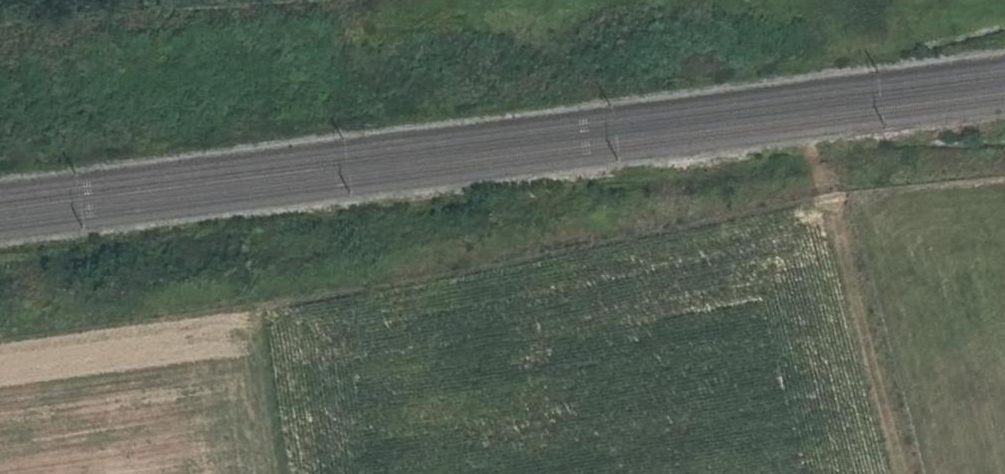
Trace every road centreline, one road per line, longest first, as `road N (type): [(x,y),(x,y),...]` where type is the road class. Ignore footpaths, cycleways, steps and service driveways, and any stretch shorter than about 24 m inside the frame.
road 1 (track): [(910,473),(852,252)]

